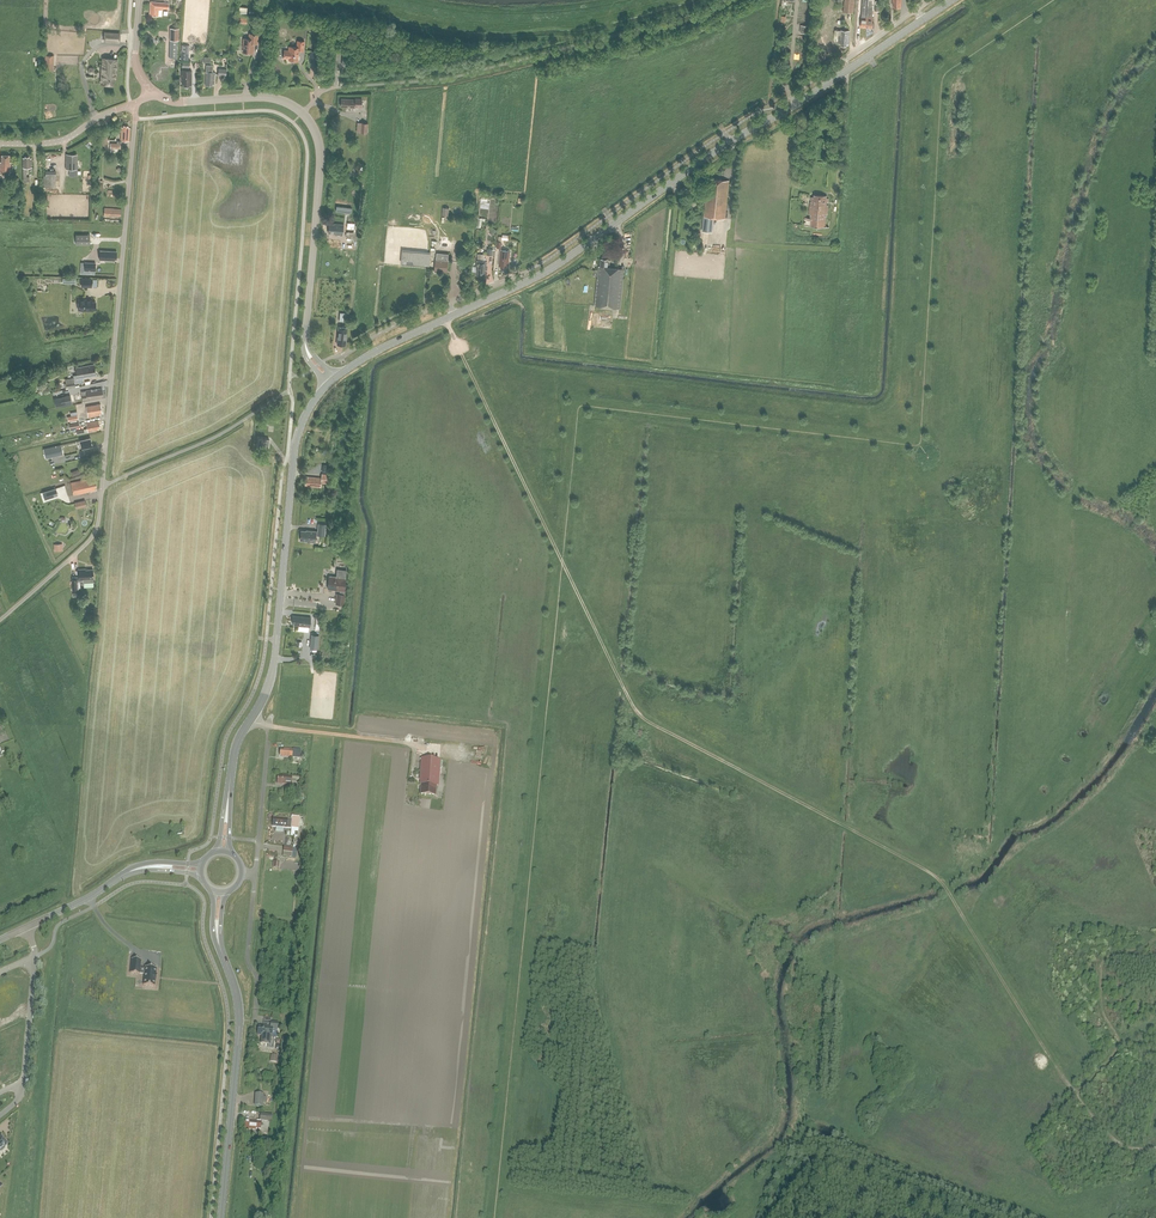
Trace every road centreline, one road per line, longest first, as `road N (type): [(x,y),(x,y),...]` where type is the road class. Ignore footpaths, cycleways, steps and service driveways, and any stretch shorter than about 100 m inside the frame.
road 1 (track): [(444,320),(637,713),(935,876),(1053,1064)]
road 2 (unclassified): [(0,621),(98,526),(132,105)]
road 3 (secondary): [(337,377),(549,270),(731,141)]
road 4 (residential): [(306,332),(321,160),(311,125),(273,99),(179,102),(152,93)]
road 5 (secondary): [(250,721),(274,660),(297,438),(330,384)]
road 6 (secondary): [(731,141),(953,0)]
road 7 (secondary): [(222,1217),(241,1008),(224,958)]
road 8 (residential): [(529,271),(338,358)]
road 9 (residential): [(256,875),(268,745),(266,725),(250,721)]
road 10 (residential): [(255,1022),(258,982),(248,956),(256,875)]
road 11 (unclassified): [(0,144),(64,140),(132,105)]
road 12 (residential): [(35,957),(23,1080)]

